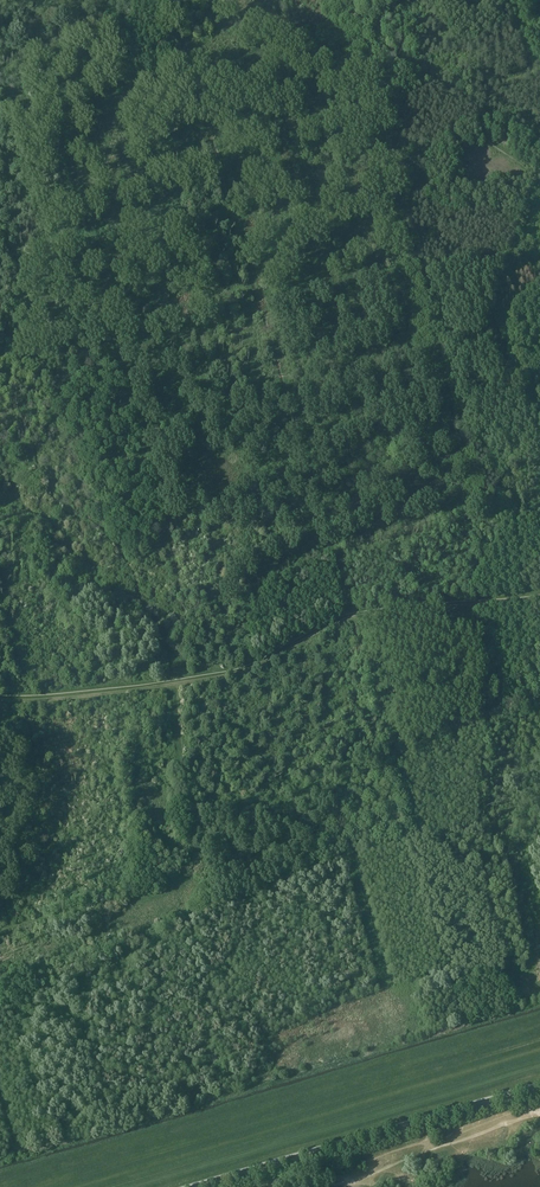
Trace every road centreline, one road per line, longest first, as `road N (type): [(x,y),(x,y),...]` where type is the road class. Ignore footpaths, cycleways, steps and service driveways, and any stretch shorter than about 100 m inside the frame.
road 1 (track): [(0,700),(228,675),(355,616),(539,598)]

